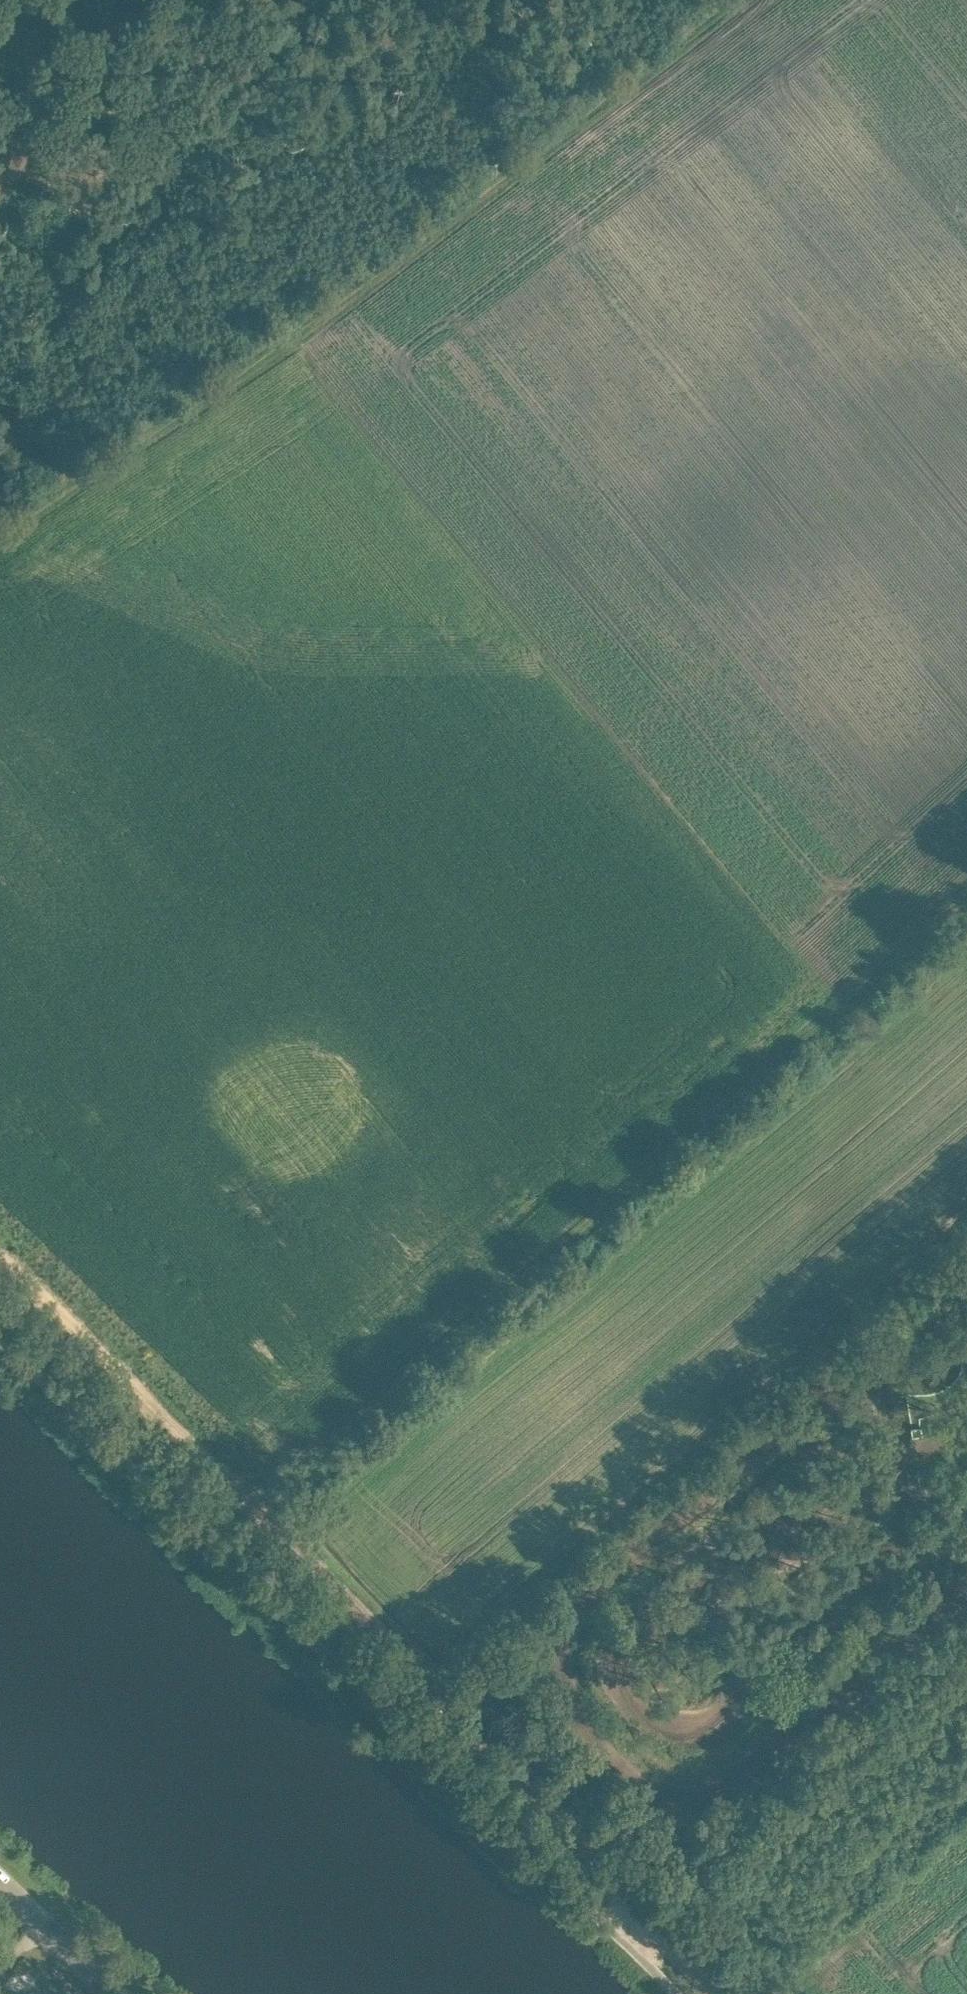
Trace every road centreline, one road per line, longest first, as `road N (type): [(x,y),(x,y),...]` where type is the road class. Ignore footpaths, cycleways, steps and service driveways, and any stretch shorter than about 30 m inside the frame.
road 1 (track): [(0,1255),(615,1848),(641,1922),(716,1993)]
road 2 (track): [(966,898),(260,1508)]
road 3 (unclassified): [(116,1993),(0,1883)]

